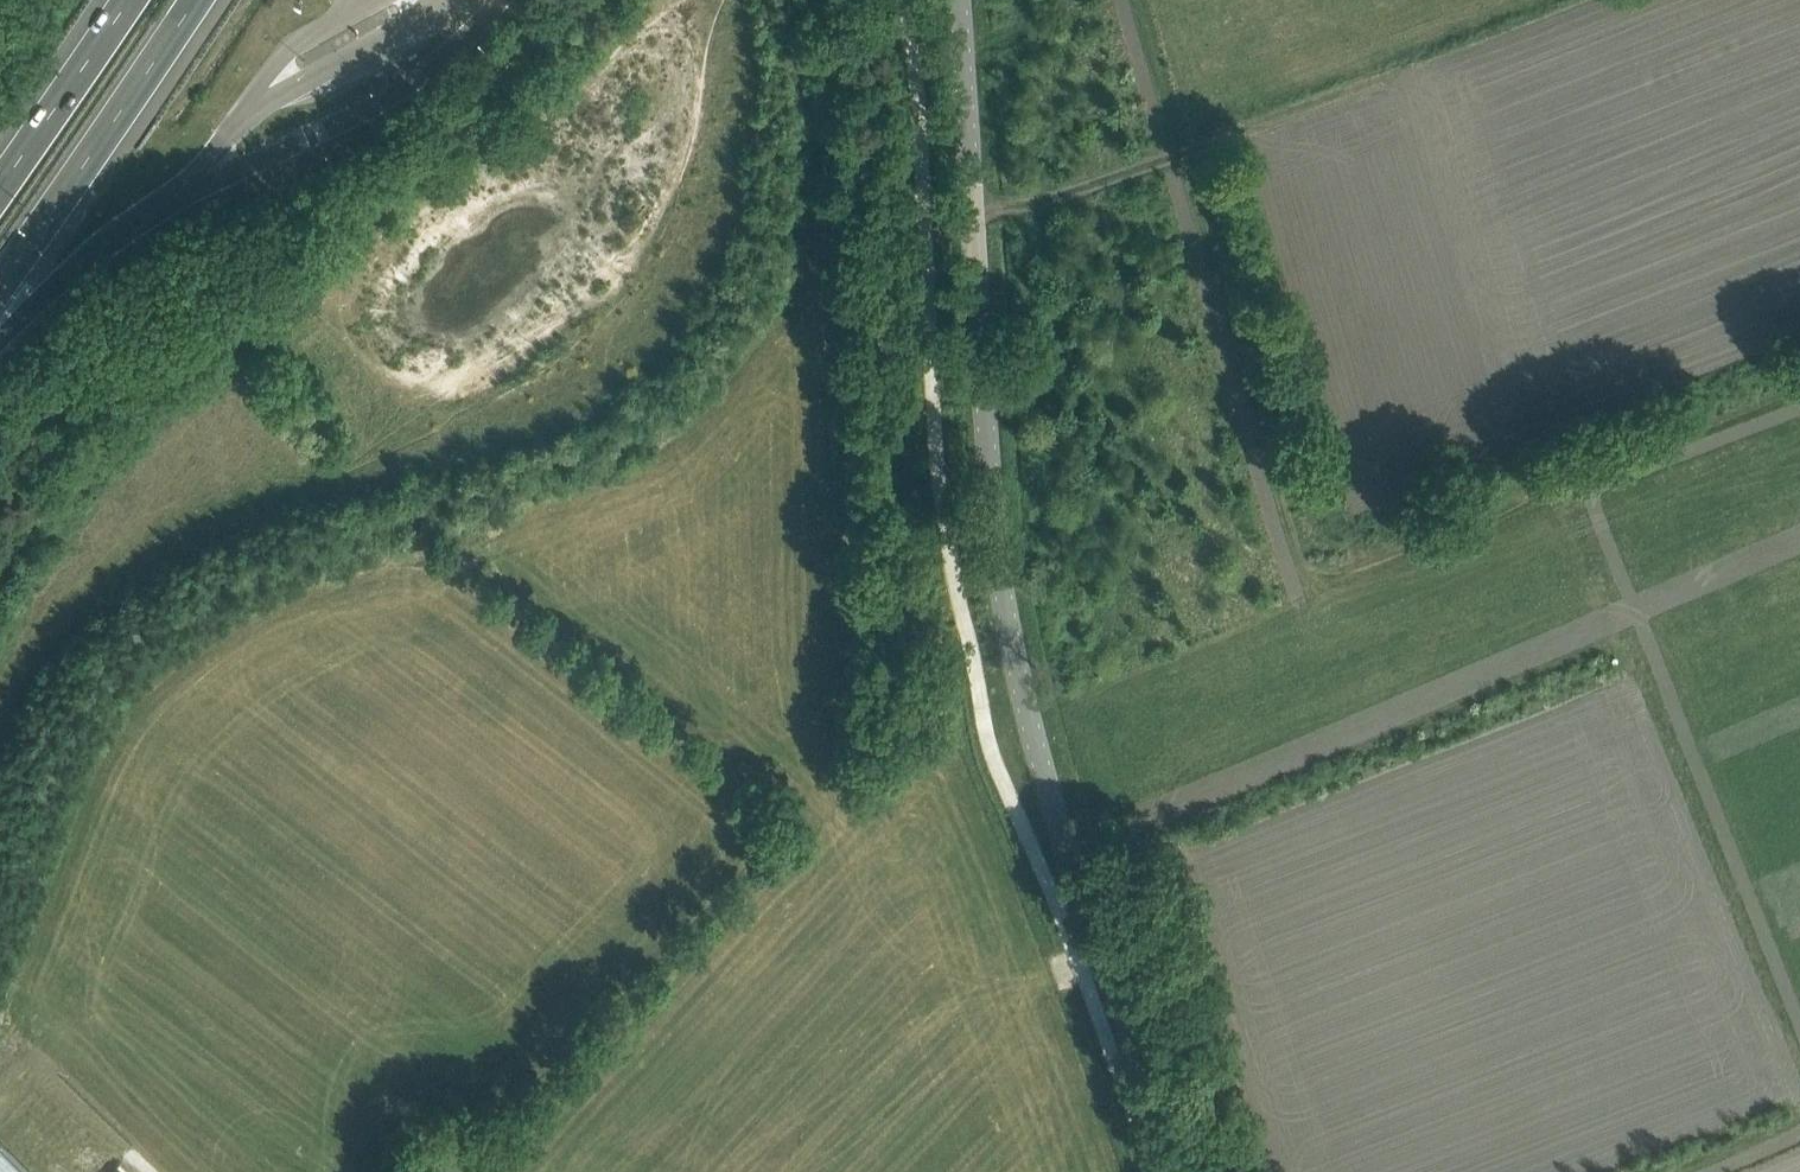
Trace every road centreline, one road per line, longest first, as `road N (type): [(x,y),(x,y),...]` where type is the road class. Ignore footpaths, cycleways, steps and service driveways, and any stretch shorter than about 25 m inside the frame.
road 1 (tertiary): [(1179,1171),(1021,709),(999,593),(959,0)]
road 2 (motorway): [(0,284),(196,0)]
road 3 (motorway): [(0,339),(72,268),(173,195)]
road 4 (motorway): [(125,0),(0,182)]

